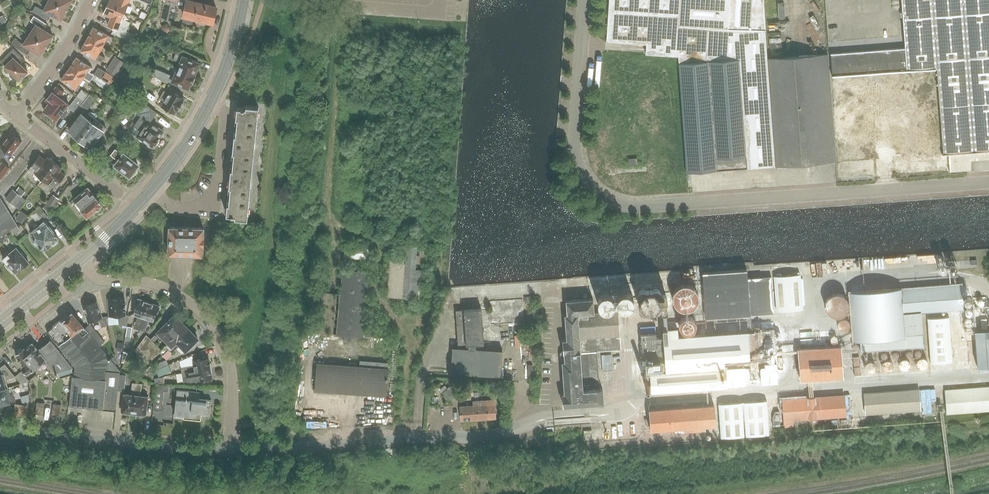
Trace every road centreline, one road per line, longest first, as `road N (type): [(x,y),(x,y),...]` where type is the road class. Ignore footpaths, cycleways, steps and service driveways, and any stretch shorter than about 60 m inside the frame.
road 1 (unclassified): [(576,162),(594,195),(644,208),(988,183)]
road 2 (unclassified): [(380,249),(371,238),(331,233),(326,224),(343,27),(357,7),(438,13),(439,0)]
road 3 (unclassified): [(596,416),(471,437),(230,453)]
road 4 (unclassified): [(230,453),(229,367),(207,320),(168,290),(95,277),(79,261)]
road 5 (unclassified): [(230,453),(0,430)]
road 6 (track): [(400,442),(408,351),(378,297),(380,249)]
road 7 (unclassified): [(144,197),(189,210),(212,201),(222,115),(208,107)]
road 8 (unclassified): [(576,162),(584,0)]
road 9 (residential): [(138,205),(13,117)]
road 10 (residential): [(13,117),(49,73),(89,0)]

